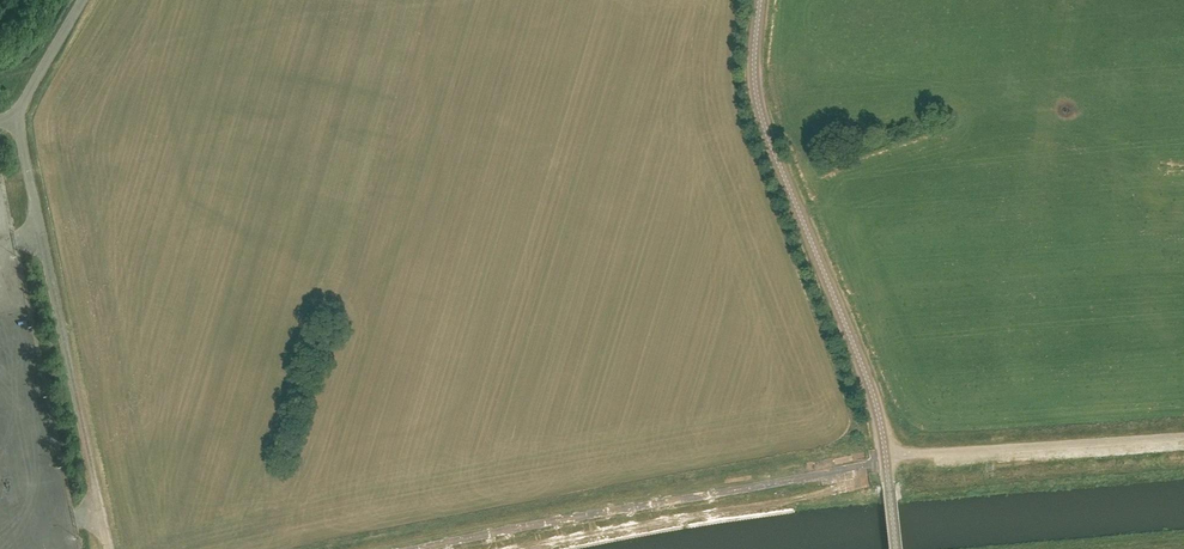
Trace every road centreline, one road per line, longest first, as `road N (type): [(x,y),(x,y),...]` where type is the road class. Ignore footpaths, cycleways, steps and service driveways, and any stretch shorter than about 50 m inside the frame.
road 1 (unclassified): [(896,548),(878,409),(757,93),(761,0)]

